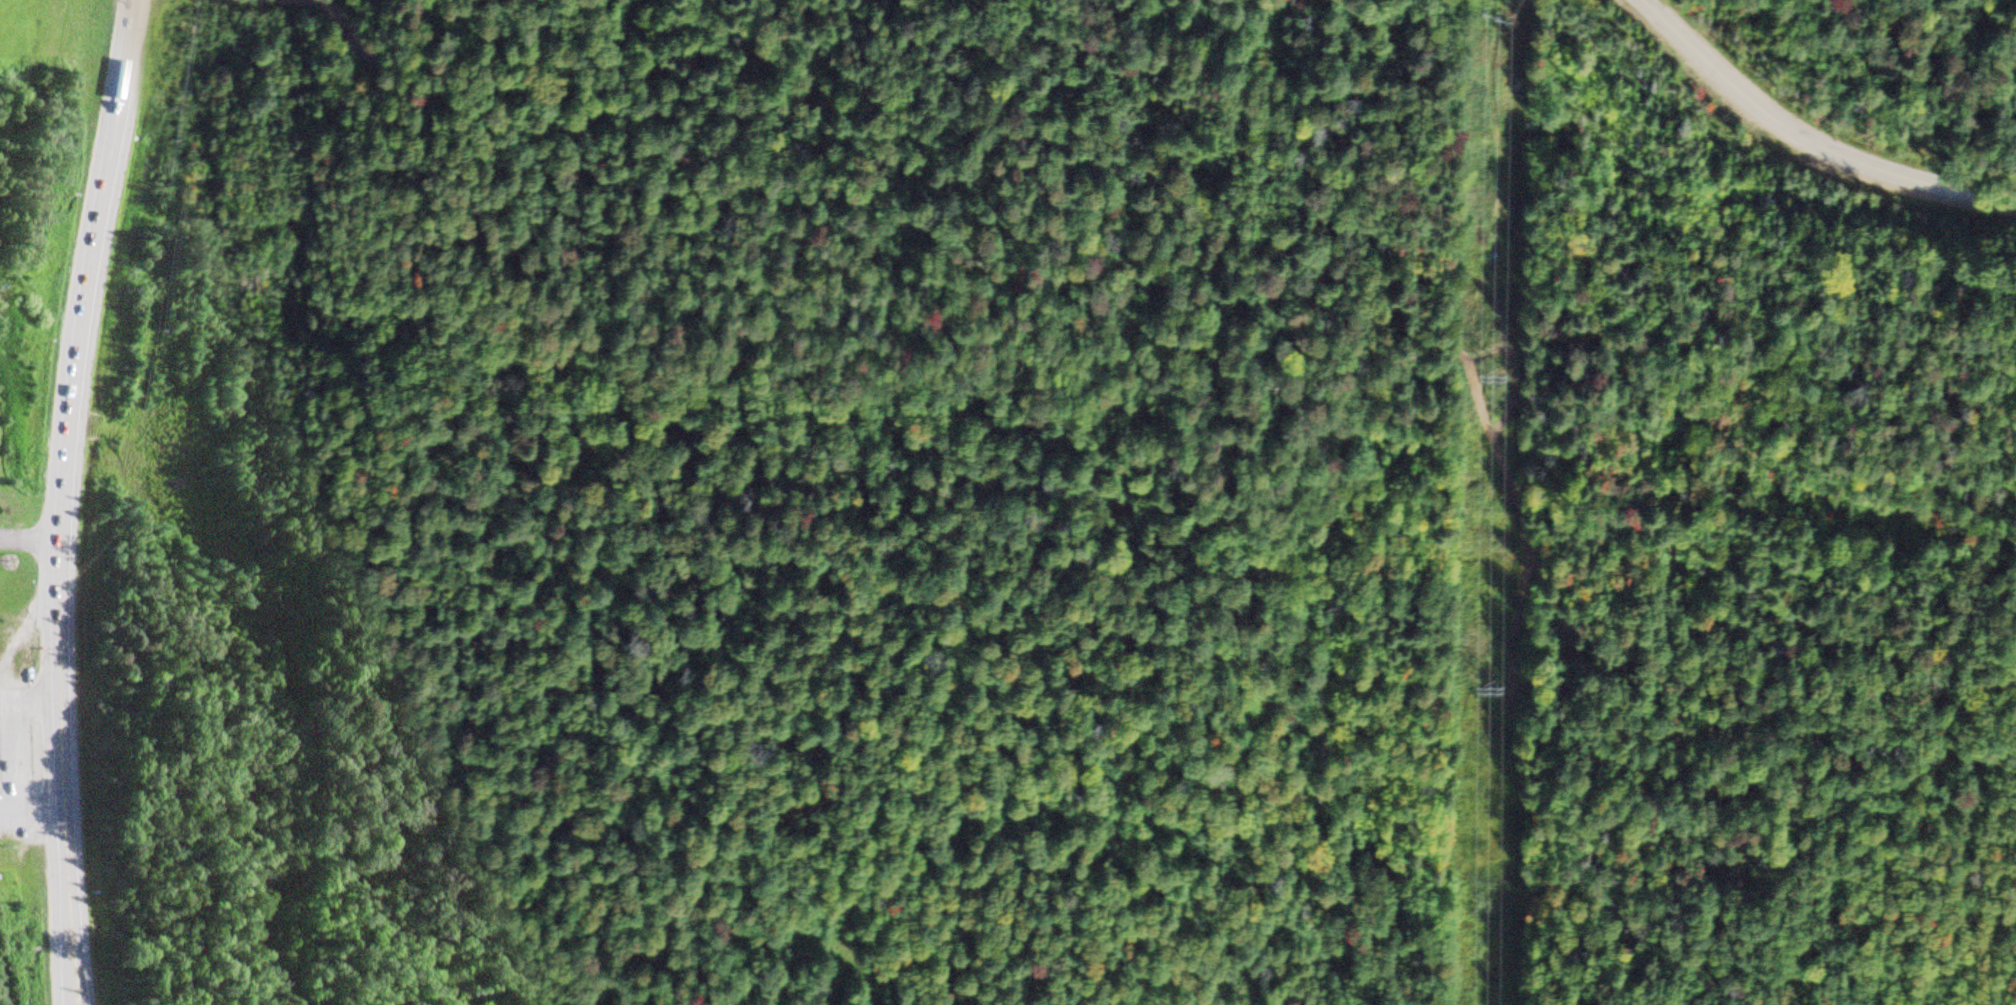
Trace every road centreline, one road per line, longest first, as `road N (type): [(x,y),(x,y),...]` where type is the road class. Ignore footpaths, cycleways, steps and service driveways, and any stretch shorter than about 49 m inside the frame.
road 1 (track): [(316,3),(489,37),(945,234),(1052,266),(1110,260),(1338,303),(1461,345),(1526,551),(1511,658),(1538,704),(1716,768),(2015,753)]
road 2 (trunk): [(134,0),(80,310),(58,546),(74,1004)]
road 3 (residential): [(2015,201),(1874,173),(1803,142),(1639,0)]

